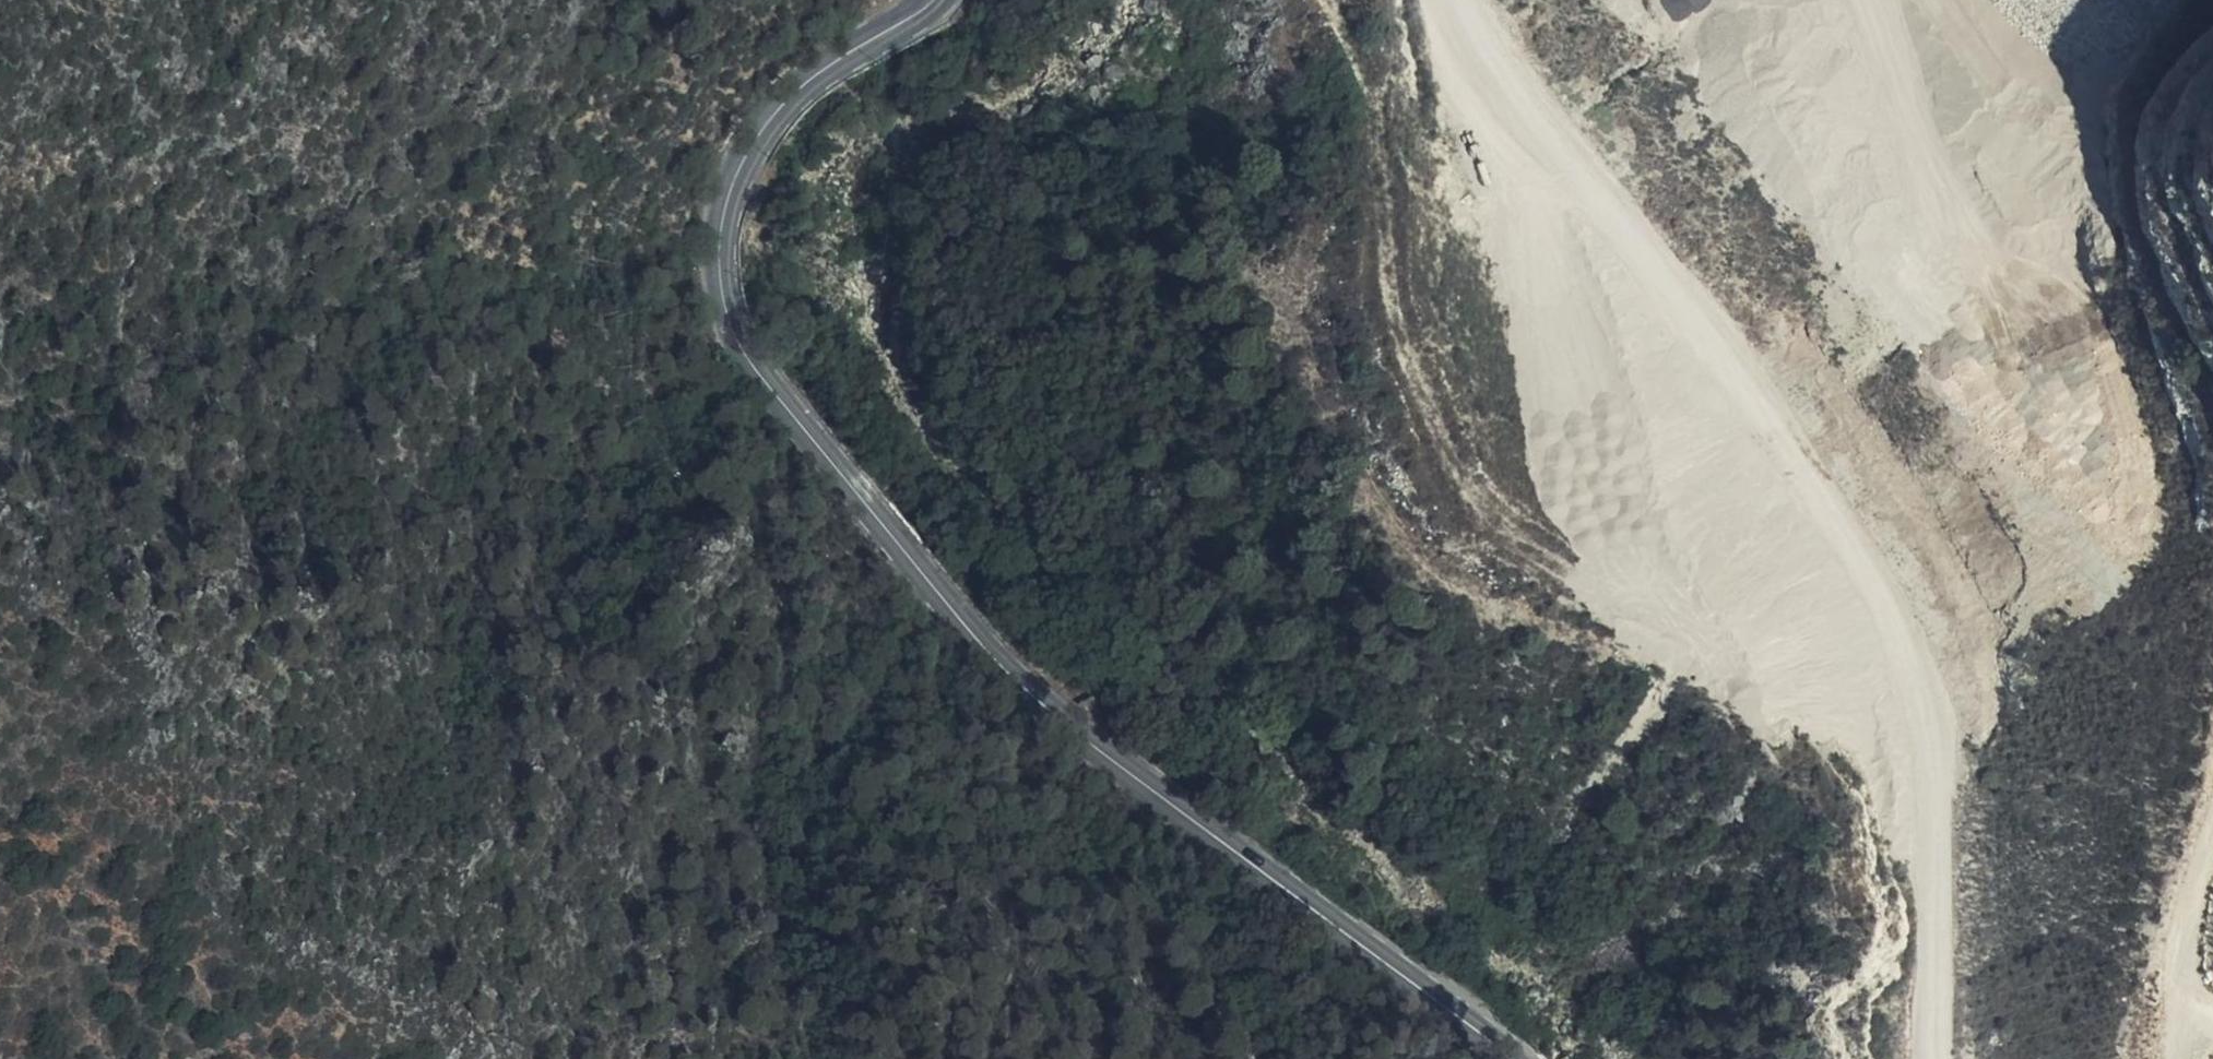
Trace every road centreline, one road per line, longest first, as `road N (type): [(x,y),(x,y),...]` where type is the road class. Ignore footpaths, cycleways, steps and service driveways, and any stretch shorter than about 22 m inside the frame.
road 1 (tertiary): [(931,0),(797,84),(753,124),(734,156),(719,197),(716,241),(742,342),(820,455),(983,646),(1053,708),(1514,1058)]

